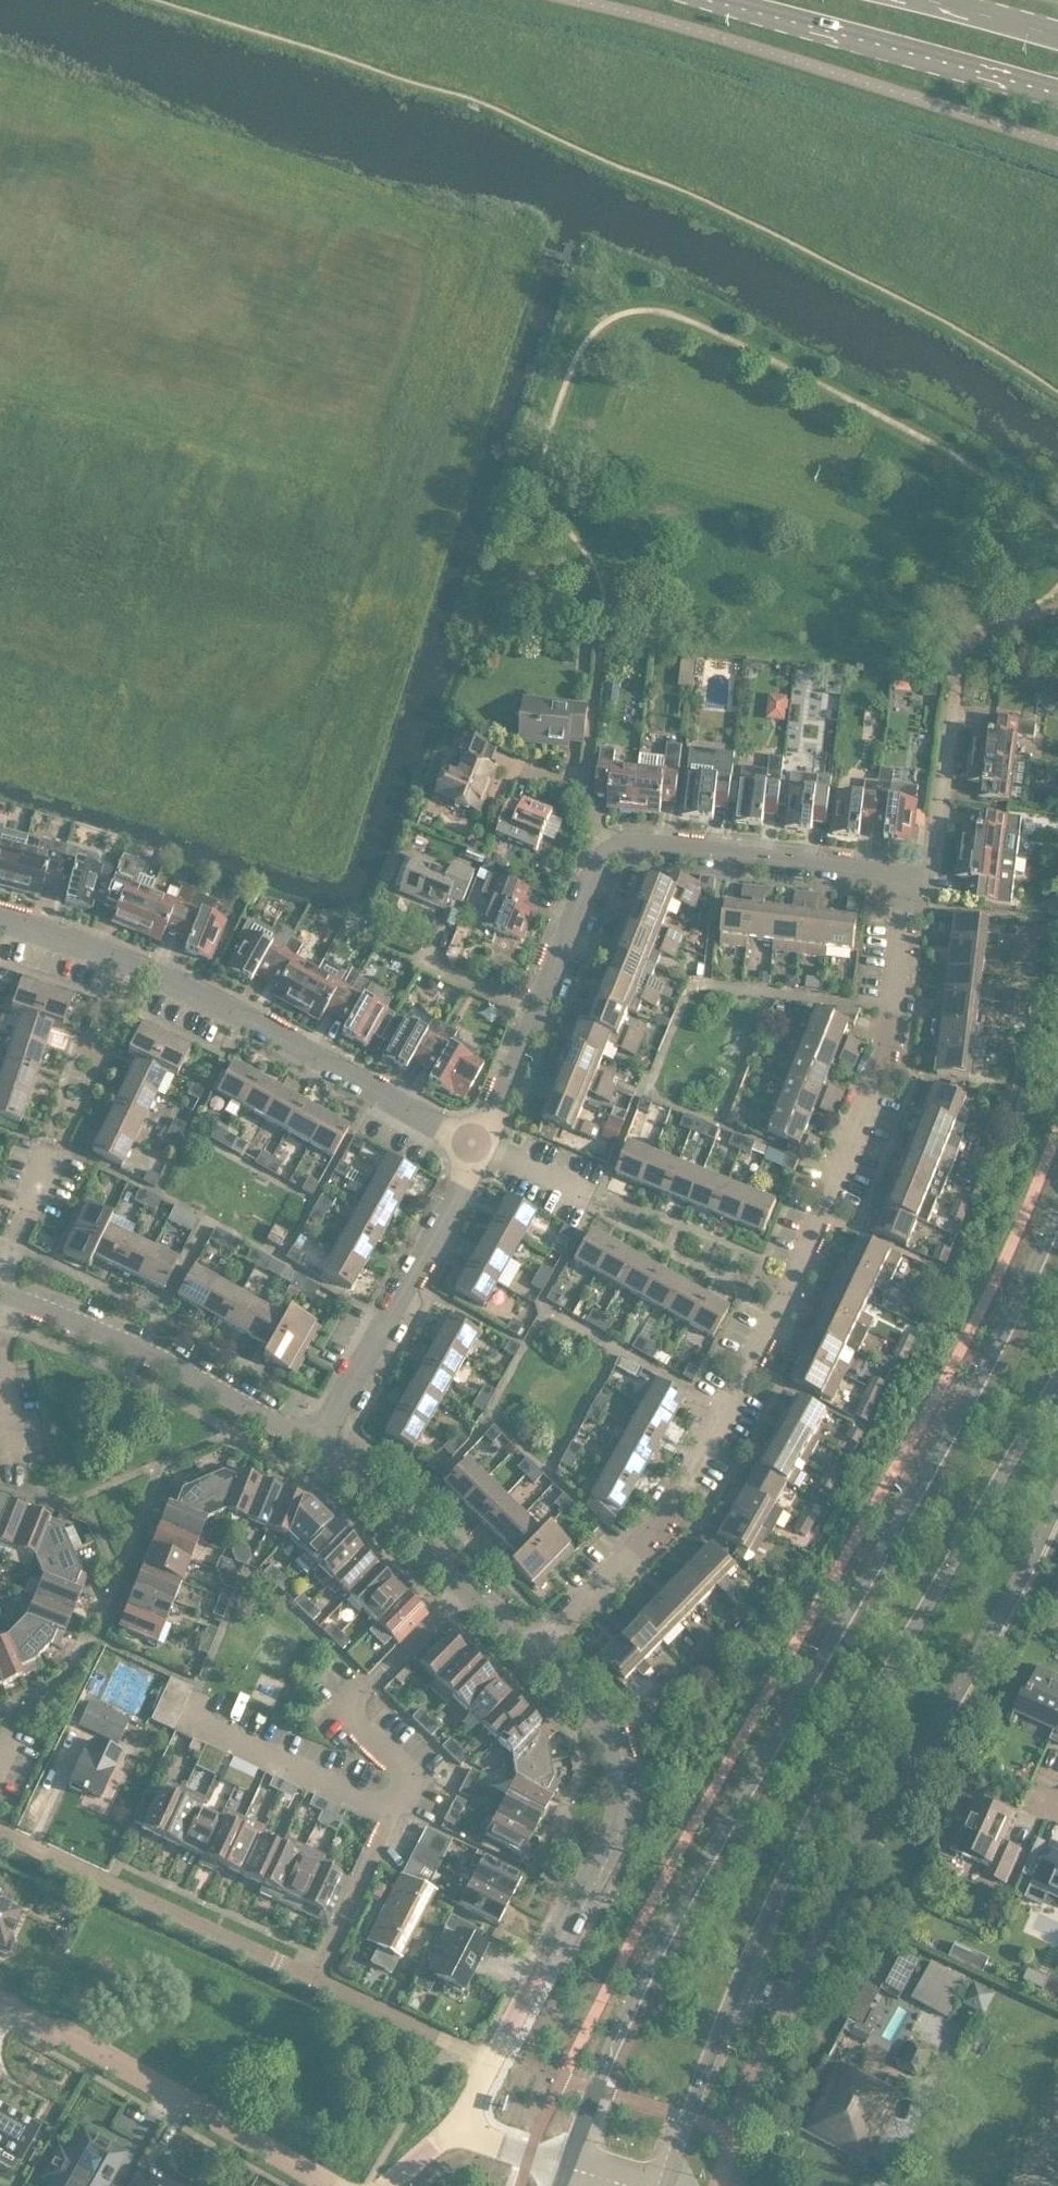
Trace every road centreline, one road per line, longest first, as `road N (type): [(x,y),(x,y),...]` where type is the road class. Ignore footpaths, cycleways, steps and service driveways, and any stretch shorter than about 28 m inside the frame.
road 1 (secondary): [(1057,1205),(1035,1266),(711,1844),(618,2031),(565,2167)]
road 2 (residential): [(527,1653),(630,1555),(725,1412),(887,1075),(912,867)]
road 3 (secondary): [(665,2185),(736,1990),(874,1699),(1057,1381)]
road 4 (residential): [(0,923),(231,1011),(481,1143)]
road 5 (residential): [(490,2062),(614,1808),(609,1741),(527,1653)]
road 6 (residential): [(329,2185),(0,1996)]
road 7 (residential): [(0,1835),(320,1984)]
road 8 (residential): [(319,1439),(0,1289)]
road 9 (secondary): [(717,0),(1057,93)]
road 10 (residential): [(319,1439),(481,1143)]
road 11 (residential): [(612,838),(632,834),(912,867)]
road 12 (residential): [(465,1592),(376,1671),(370,1690),(416,1749),(410,1802)]
road 13 (residential): [(410,1802),(195,1703)]
road 14 (residential): [(465,1592),(319,1439)]
road 15 (residential): [(410,1802),(320,1984)]
road 16 (residential): [(320,1984),(490,2062)]
road 17 (residential): [(534,1006),(612,838)]
road 18 (residential): [(912,867),(936,846),(953,703)]
road 19 (residential): [(0,1285),(59,1130)]
road 20 (residential): [(534,1006),(427,962),(447,921)]
road 21 (residential): [(481,1143),(534,1006)]
road 22 (residential): [(612,838),(571,781),(523,770),(506,782)]
road 23 (secondary): [(1057,36),(922,0)]
road 24 (residential): [(599,1188),(481,1143)]

